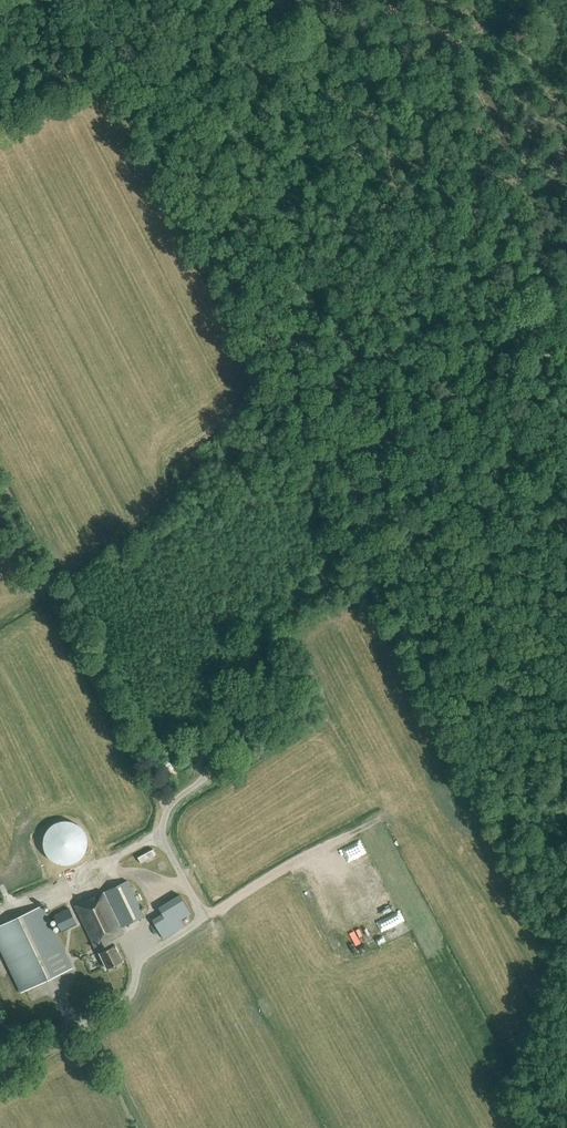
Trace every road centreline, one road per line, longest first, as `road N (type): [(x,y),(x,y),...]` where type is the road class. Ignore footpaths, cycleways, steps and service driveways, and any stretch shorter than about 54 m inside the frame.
road 1 (track): [(203,778),(242,742),(251,660),(282,615),(405,543),(403,514),(374,459),(380,438),(566,352)]
road 2 (unclassified): [(203,778),(168,809),(163,828),(199,922),(141,959),(119,1008),(0,1074)]
road 3 (track): [(168,809),(0,491)]
road 4 (track): [(361,828),(201,918)]

